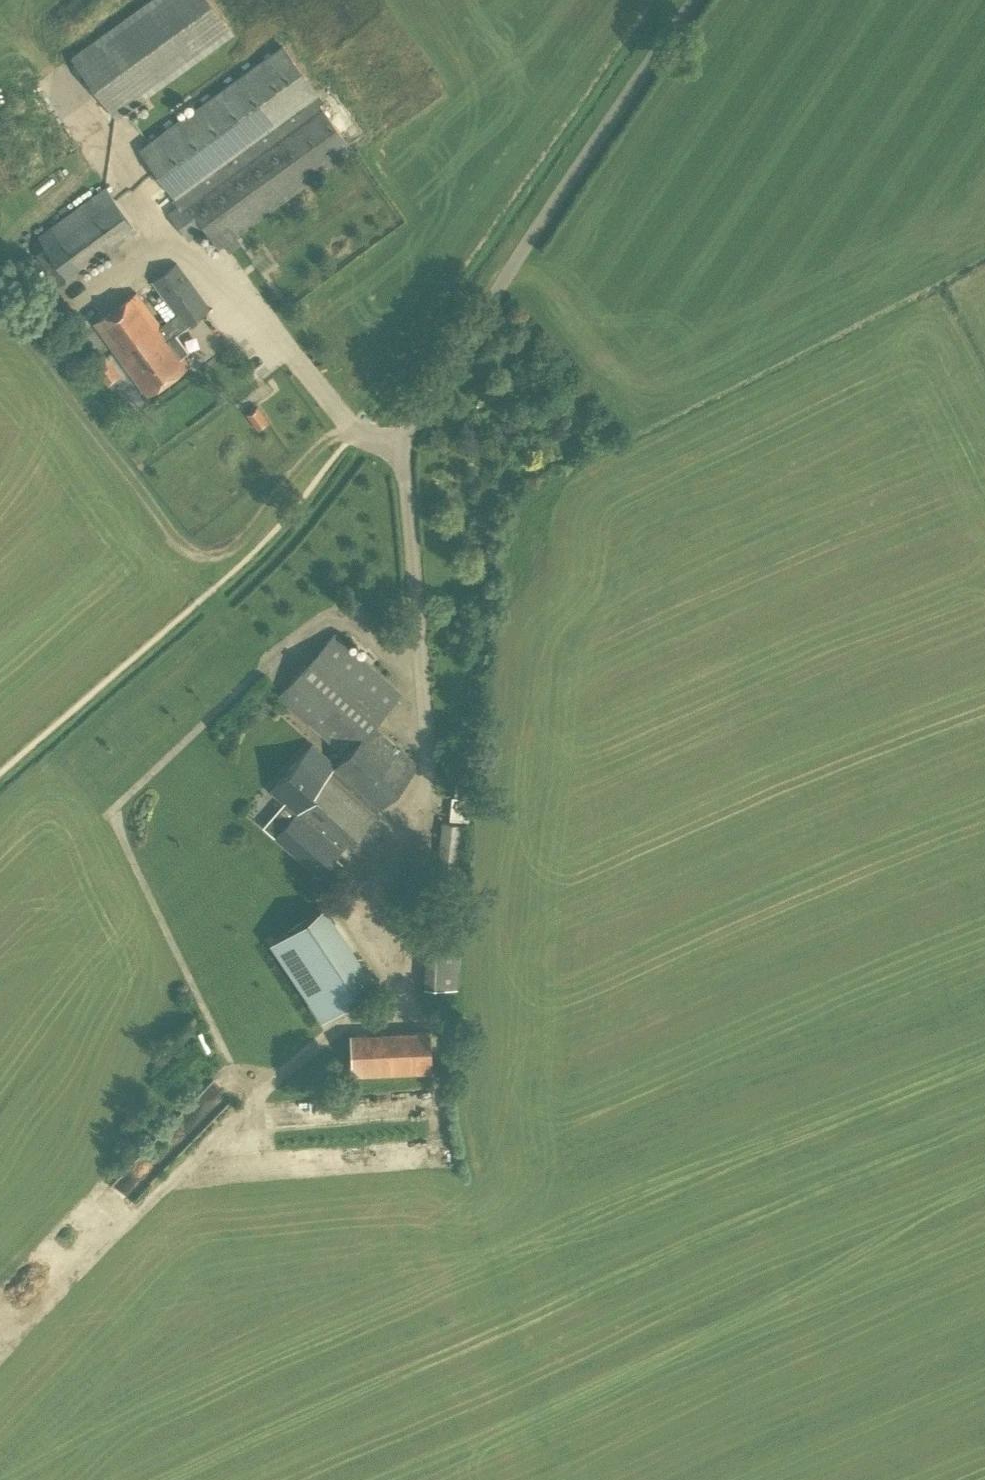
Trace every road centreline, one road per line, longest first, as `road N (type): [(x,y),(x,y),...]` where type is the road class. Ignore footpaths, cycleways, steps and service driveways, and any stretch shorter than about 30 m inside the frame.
road 1 (unclassified): [(403,447),(437,379),(701,0)]

